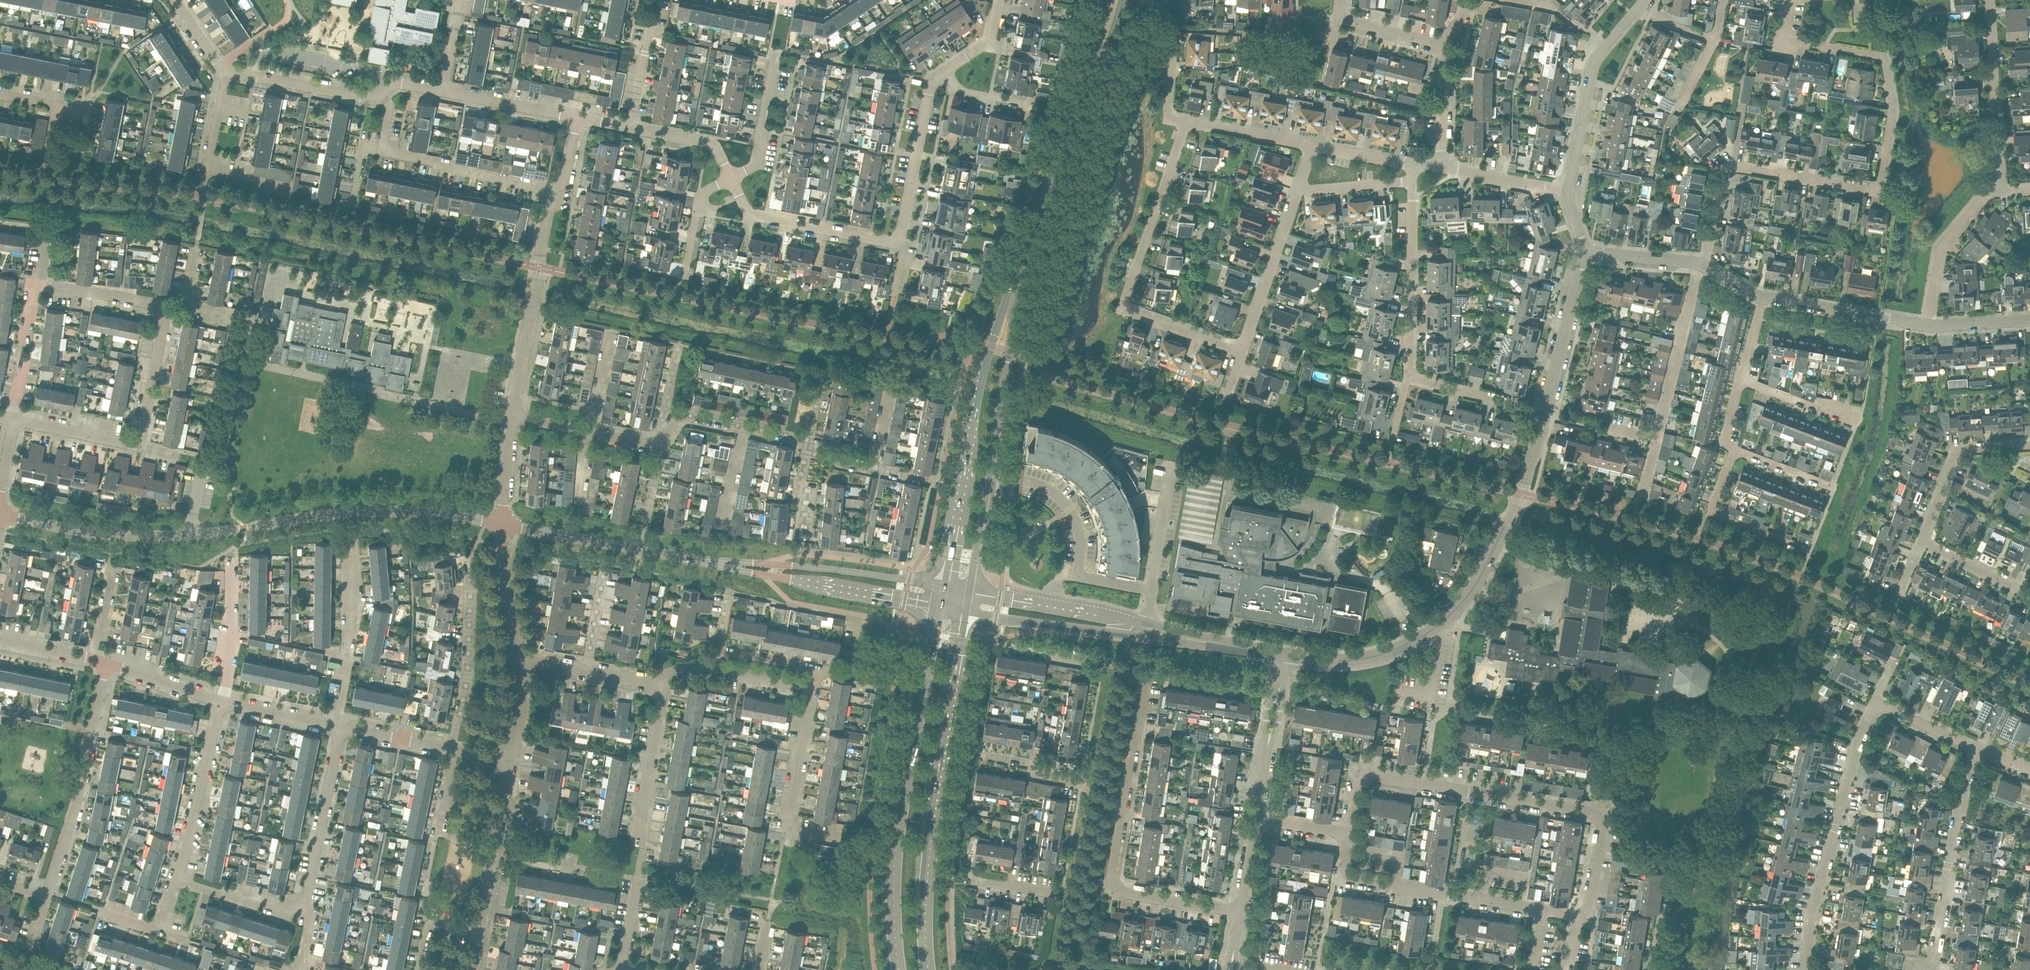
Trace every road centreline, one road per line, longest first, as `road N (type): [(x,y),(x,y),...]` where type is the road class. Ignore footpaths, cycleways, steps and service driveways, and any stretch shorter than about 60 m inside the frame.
road 1 (residential): [(1443,893),(1593,918),(1602,815),(1373,775),(1357,783),(1349,833)]
road 2 (residential): [(1701,265),(1724,171),(1879,186),(1892,110),(1883,57),(1784,41),(1794,0)]
road 3 (residential): [(502,524),(364,511),(143,535),(0,514)]
road 4 (residential): [(1976,748),(1892,708),(1872,710),(1816,900),(1806,969)]
road 5 (tertiary): [(937,607),(893,867),(899,969)]
road 6 (tertiary): [(930,969),(925,849),(965,613)]
road 7 (residential): [(1186,122),(1126,298),(1132,313),(1243,353)]
road 8 (unclassified): [(1285,655),(1357,659),(1436,628),(1477,583),(1523,494)]
road 9 (tertiary): [(1010,303),(974,390),(942,585)]
road 10 (tertiary): [(970,590),(1010,303)]
road 11 (residential): [(622,966),(660,685)]
road 12 (tertiary): [(1010,303),(1094,64)]
road 13 (residential): [(1124,820),(1145,683),(1103,662),(1049,652)]
road 14 (residential): [(46,896),(105,663)]
road 15 (residential): [(1921,969),(1935,957),(1976,748)]
road 16 (residential): [(512,416),(558,190)]
road 17 (residential): [(712,562),(502,524)]
road 18 (residential): [(1568,191),(1593,70),(1645,0)]
road 19 (residential): [(1149,589),(1078,576),(1080,530),(1070,509),(1049,488),(1024,480)]
road 20 (residential): [(164,310),(33,285),(25,346)]
road 21 (residential): [(1407,376),(1412,182)]
road 22 (residential): [(452,750),(468,677),(468,558)]
road 23 (residential): [(2001,191),(1988,0)]
road 24 (residential): [(895,238),(756,216),(731,178)]
road 25 (residential): [(305,907),(339,726)]
road 26 (residential): [(176,879),(222,701)]
road 27 (residential): [(558,190),(382,150)]
road 28 (unclassified): [(965,613),(1144,636)]
road 29 (residential): [(339,726),(351,548)]
road 30 (unclassified): [(1145,623),(970,590)]
road 31 (residential): [(945,72),(931,82),(895,238)]
road 32 (unclassified): [(942,585),(768,564)]
road 33 (unclassified): [(766,575),(937,607)]
road 34 (residential): [(1921,543),(1957,450),(2029,445)]
road 35 (residential): [(1243,353),(1299,191)]
road 36 (residential): [(479,930),(511,762)]
road 37 (residential): [(1926,325),(1939,246),(1985,192),(2001,191)]
road 38 (residential): [(1926,325),(1763,298)]
road 39 (residential): [(1546,411),(1585,251)]
road 40 (residential): [(380,93),(370,99),(227,71)]
road 41 (residential): [(797,832),(788,823),(811,686)]
road 42 (residential): [(731,178),(755,166),(777,51)]
road 43 (residential): [(1546,411),(1407,376)]
road 44 (residential): [(1349,833),(1343,867),(1352,878),(1443,893)]
road 45 (residential): [(222,701),(232,561)]
road 46 (residential): [(516,661),(502,524)]
road 47 (residential): [(577,117),(443,91)]
road 48 (residential): [(809,441),(676,417)]
road 49 (residential): [(176,879),(289,912),(305,907)]
road 50 (residential): [(135,441),(164,310)]
road 51 (residential): [(1241,914),(1135,894),(1113,880)]
road 52 (residential): [(982,878),(1045,891),(1113,880)]
road 53 (residential): [(630,128),(657,0)]
road 54 (residential): [(1568,191),(1441,166)]
road 55 (residential): [(1313,147),(1186,122)]
road 56 (residential): [(1862,420),(1740,380)]
road 57 (residential): [(931,481),(806,452)]
road 58 (residential): [(1444,45),(1339,17),(1340,0)]
road 59 (residential): [(1257,819),(1277,695)]
road 60 (residential): [(13,420),(135,441)]
road 61 (residential): [(222,701),(105,663)]
road 62 (residential): [(731,178),(713,146),(630,128)]
road 63 (residential): [(1441,166),(1444,45)]

